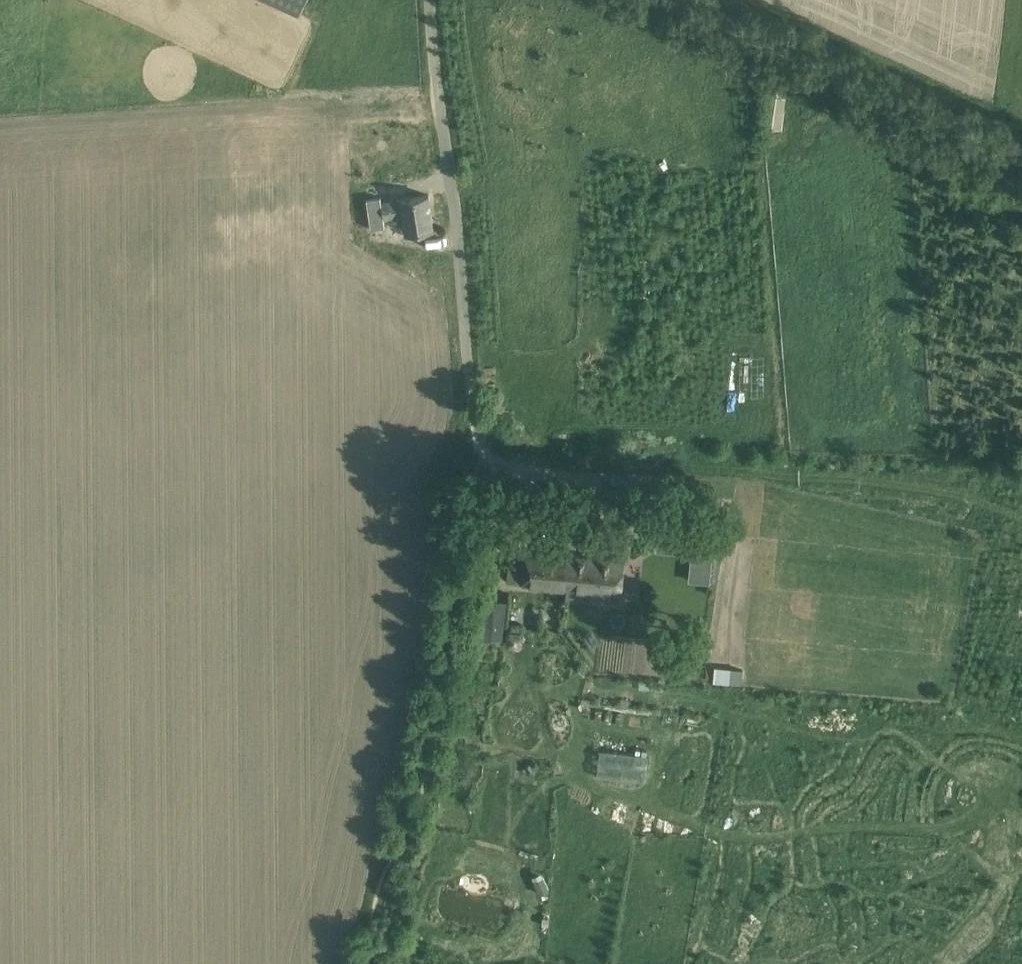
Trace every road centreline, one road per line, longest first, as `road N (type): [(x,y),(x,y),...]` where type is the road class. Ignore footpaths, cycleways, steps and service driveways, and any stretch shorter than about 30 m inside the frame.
road 1 (unclassified): [(497,501),(474,407),(431,0)]
road 2 (unclassified): [(1021,155),(683,0)]

